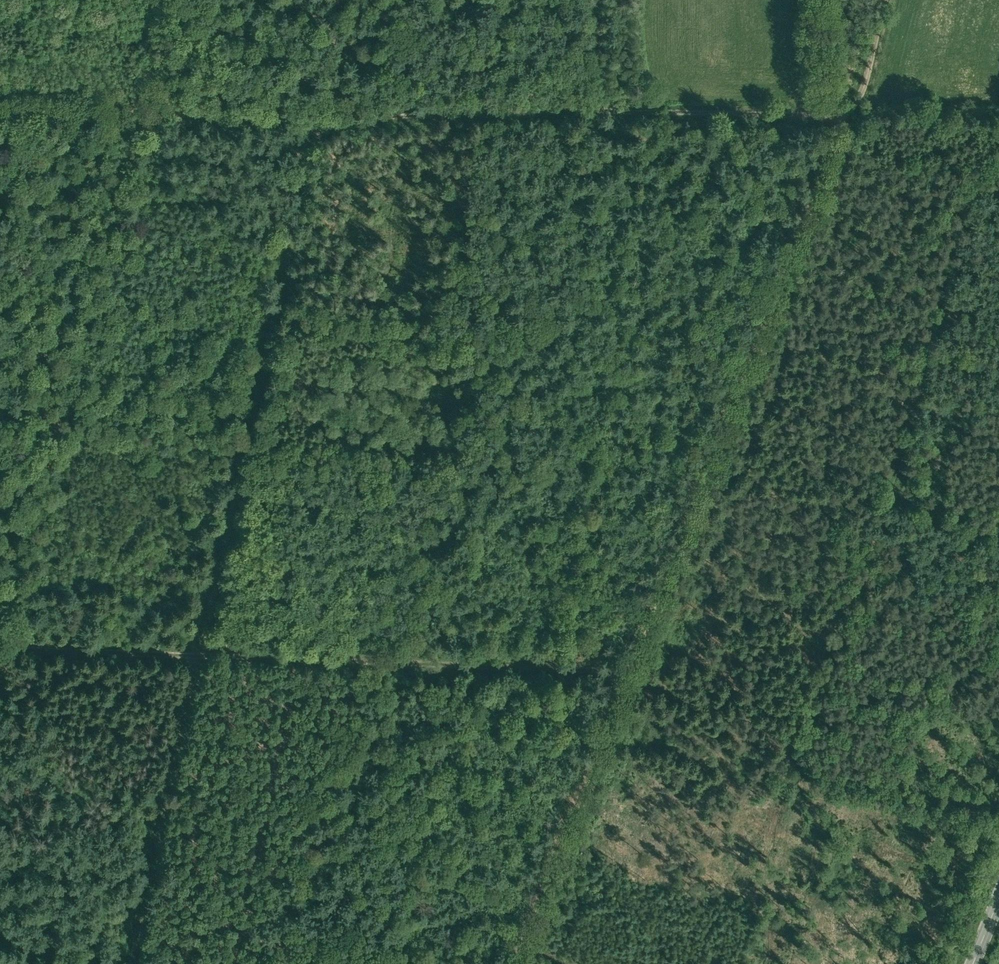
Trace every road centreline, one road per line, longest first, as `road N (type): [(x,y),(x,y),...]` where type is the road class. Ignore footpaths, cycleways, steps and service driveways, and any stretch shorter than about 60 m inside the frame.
road 1 (track): [(0,110),(320,123),(532,108),(827,118),(859,98),(885,0)]
road 2 (track): [(133,963),(320,123)]
road 3 (track): [(511,963),(816,187)]
road 4 (track): [(626,671),(0,648)]

